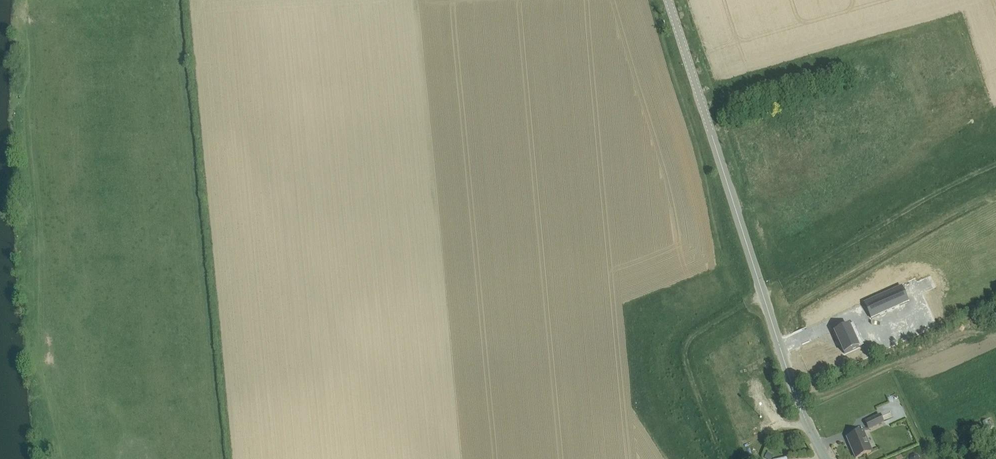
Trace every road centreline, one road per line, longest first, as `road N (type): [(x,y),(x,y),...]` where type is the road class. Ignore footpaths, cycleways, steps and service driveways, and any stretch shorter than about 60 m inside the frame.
road 1 (unclassified): [(824,458),(761,294),(671,0)]
road 2 (track): [(995,162),(761,294)]
road 3 (track): [(724,458),(687,346),(761,294)]

